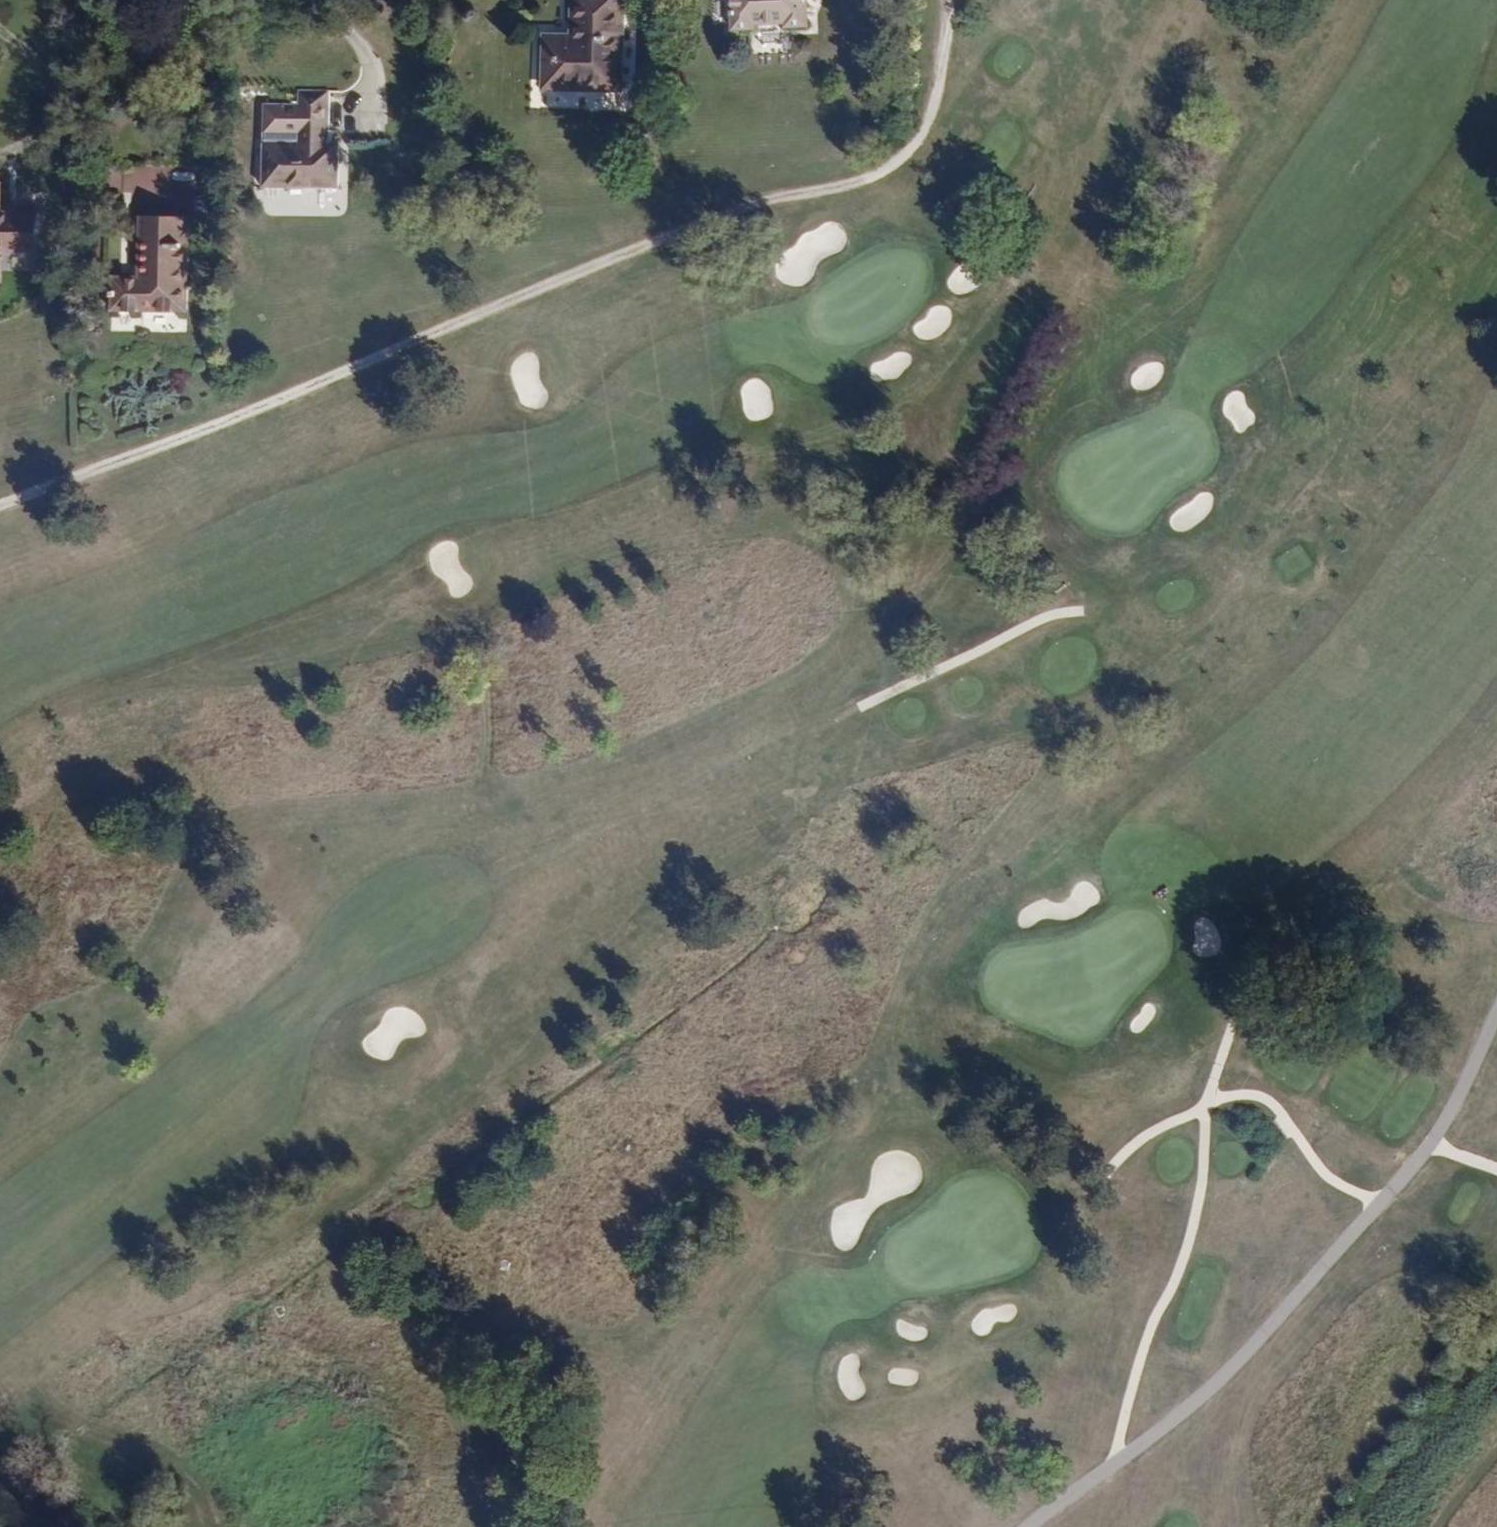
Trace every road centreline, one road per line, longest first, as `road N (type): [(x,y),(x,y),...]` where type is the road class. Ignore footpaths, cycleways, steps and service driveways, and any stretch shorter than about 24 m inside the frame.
road 1 (track): [(0,508),(703,223),(906,158),(943,64),(945,0)]

